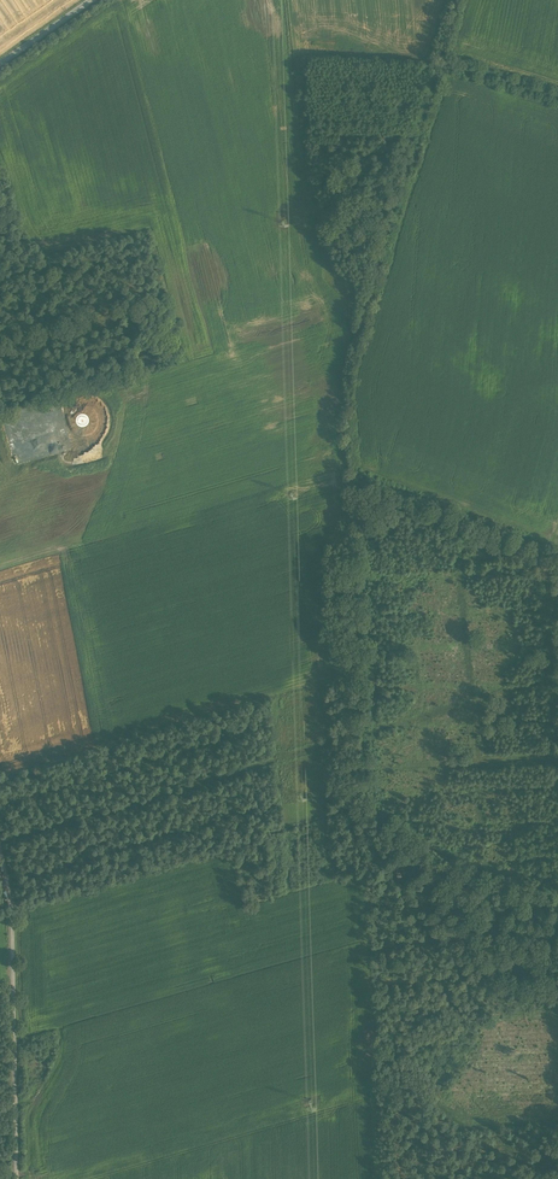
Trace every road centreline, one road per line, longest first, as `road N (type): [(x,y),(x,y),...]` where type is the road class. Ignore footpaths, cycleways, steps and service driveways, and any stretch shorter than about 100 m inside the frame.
road 1 (track): [(15,1178),(9,904),(0,856)]

